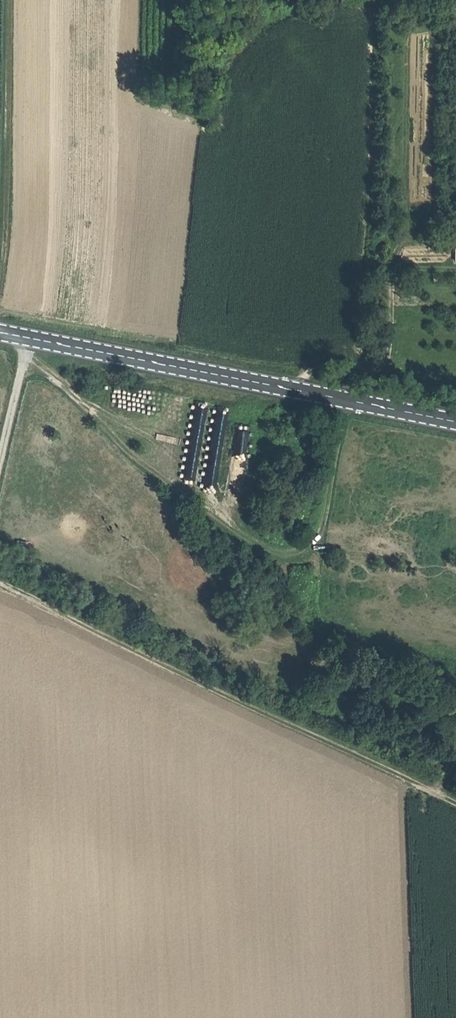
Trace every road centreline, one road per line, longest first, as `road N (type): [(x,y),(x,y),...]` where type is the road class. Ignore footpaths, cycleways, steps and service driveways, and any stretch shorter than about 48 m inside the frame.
road 1 (track): [(0,582),(428,792),(455,764)]
road 2 (secondary): [(455,424),(0,333)]
road 3 (track): [(0,272),(11,0)]
road 4 (track): [(28,338),(0,459)]

